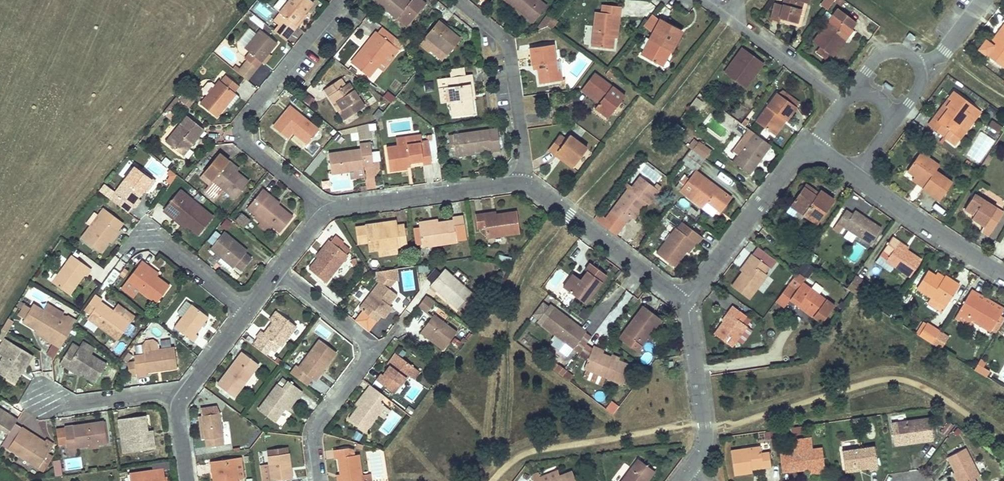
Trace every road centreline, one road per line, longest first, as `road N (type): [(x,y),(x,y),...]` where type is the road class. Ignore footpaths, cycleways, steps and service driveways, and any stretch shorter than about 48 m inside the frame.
road 1 (residential): [(325,211),(251,150),(244,121),(341,0)]
road 2 (residential): [(316,480),(312,436),(365,363),(367,348),(276,273)]
road 3 (residential): [(458,0),(497,32),(510,57),(522,184)]
road 4 (residential): [(522,184),(686,302)]
road 5 (residential): [(325,211),(522,184)]
road 6 (residential): [(1003,277),(855,179)]
road 7 (residential): [(686,302),(791,164)]
road 8 (residential): [(686,302),(704,434),(688,468)]
road 9 (residential): [(246,312),(147,233),(125,249)]
road 10 (residential): [(178,403),(149,395),(69,405),(38,393)]
road 11 (residential): [(843,104),(736,16)]

